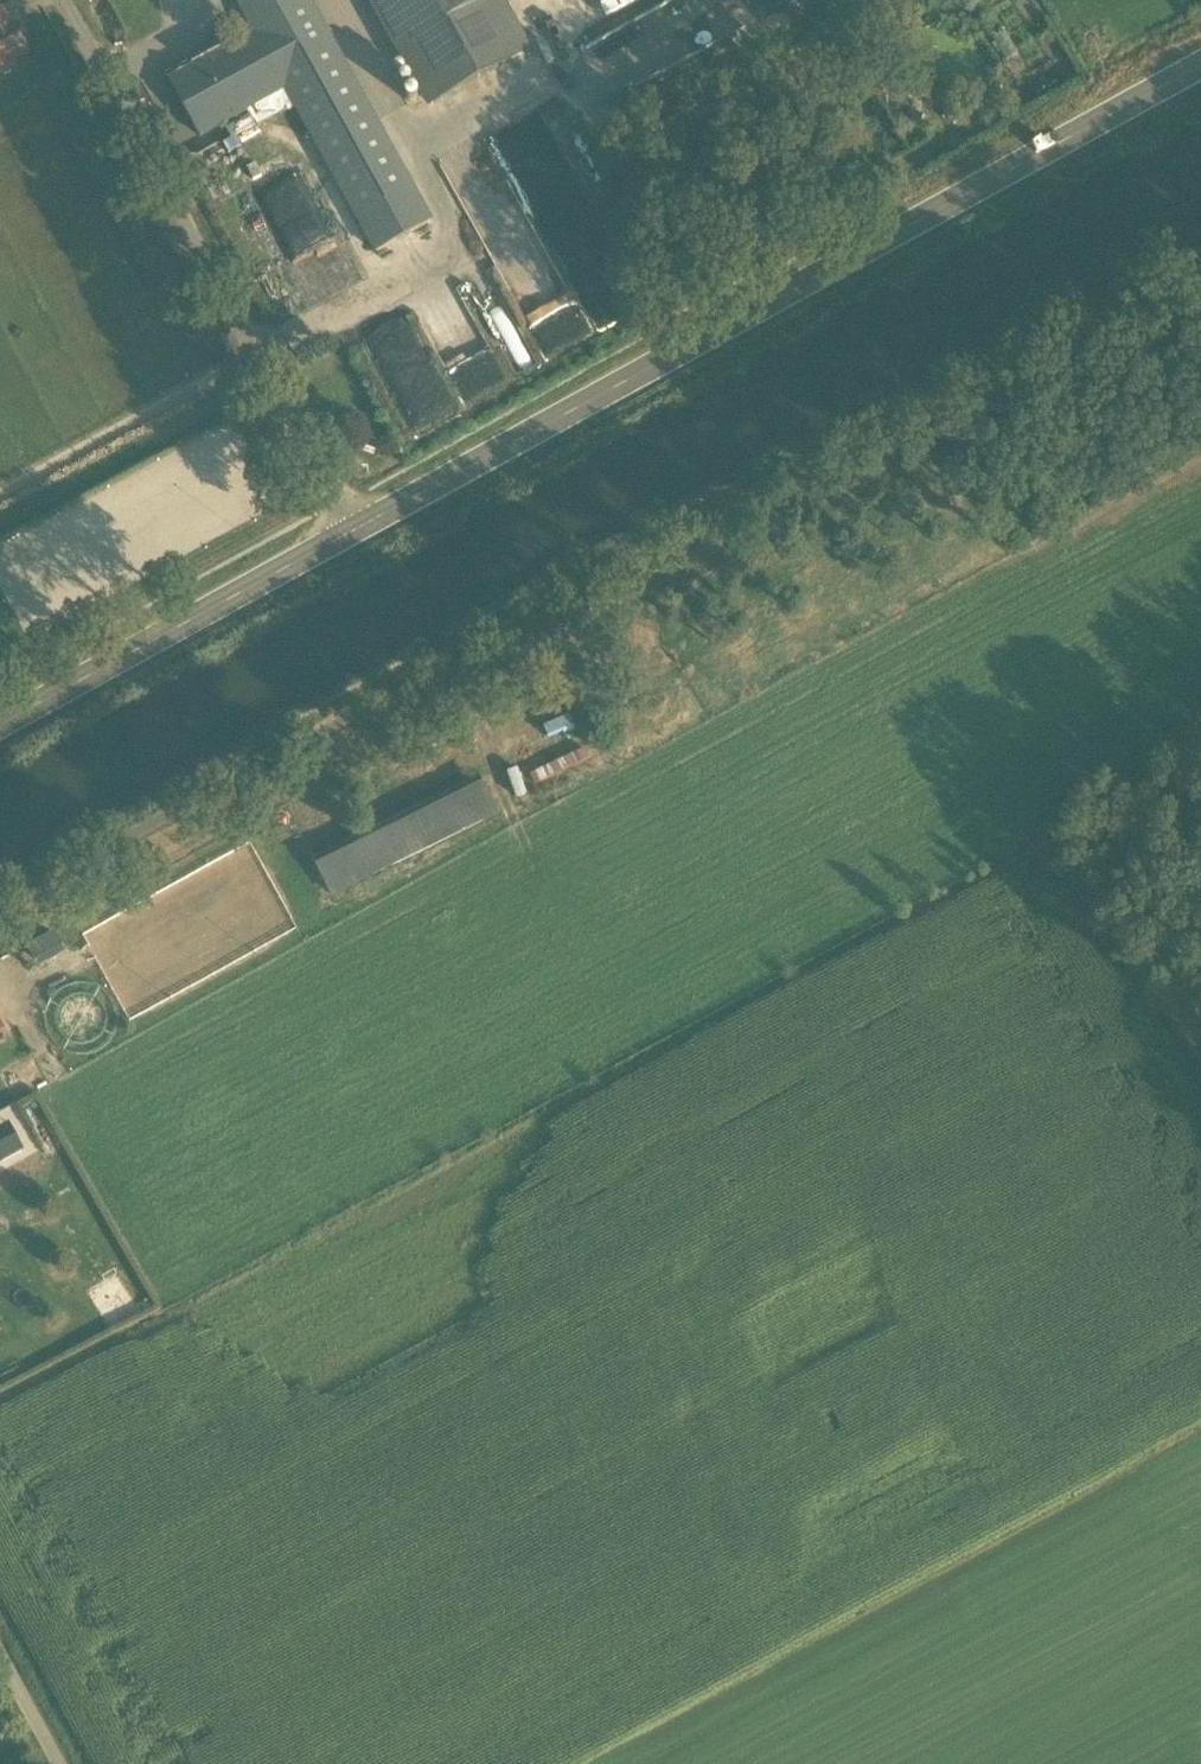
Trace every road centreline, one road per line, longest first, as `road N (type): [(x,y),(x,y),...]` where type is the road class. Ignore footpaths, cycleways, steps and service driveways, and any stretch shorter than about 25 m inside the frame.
road 1 (unclassified): [(0,907),(481,641),(913,416),(1200,250)]
road 2 (primary): [(352,536),(1200,67)]
road 3 (unclassified): [(352,536),(62,0)]
road 4 (primary): [(0,729),(352,536)]

